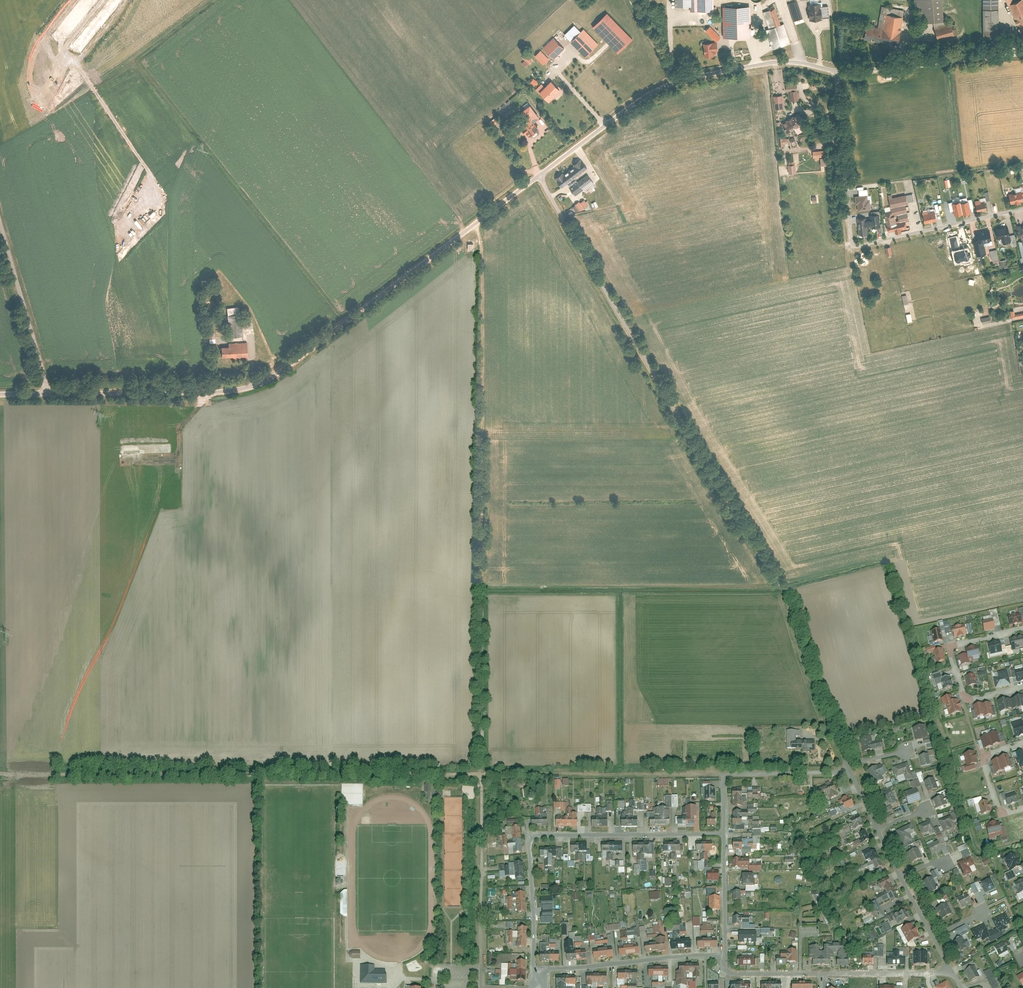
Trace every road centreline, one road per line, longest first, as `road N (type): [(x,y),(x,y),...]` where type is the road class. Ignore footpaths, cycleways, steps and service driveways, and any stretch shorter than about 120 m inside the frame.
road 1 (track): [(721,774),(0,774)]
road 2 (residential): [(534,177),(782,587),(847,766)]
road 3 (track): [(481,774),(480,217)]
road 4 (unclassified): [(534,177),(254,384),(47,391)]
road 5 (residential): [(1022,209),(849,246),(836,72)]
road 6 (residential): [(540,979),(530,838),(724,834)]
road 7 (residential): [(847,766),(949,970)]
road 8 (residential): [(481,774),(482,987)]
road 9 (residential): [(836,72),(1022,53)]
road 10 (residential): [(722,959),(549,969),(540,979)]
road 11 (residential): [(847,766),(721,774),(724,834)]
road 12 (residential): [(1022,630),(957,645),(950,657),(964,697),(1022,688)]
road 13 (residential): [(674,82),(534,177)]
road 14 (unclassified): [(47,391),(0,232)]
road 15 (residential): [(836,72),(763,62),(674,82)]
road 16 (residential): [(949,970),(821,974)]
road 17 (residential): [(724,834),(722,959)]
road 18 (residential): [(1022,808),(1001,812),(984,765),(991,752),(1021,741)]

